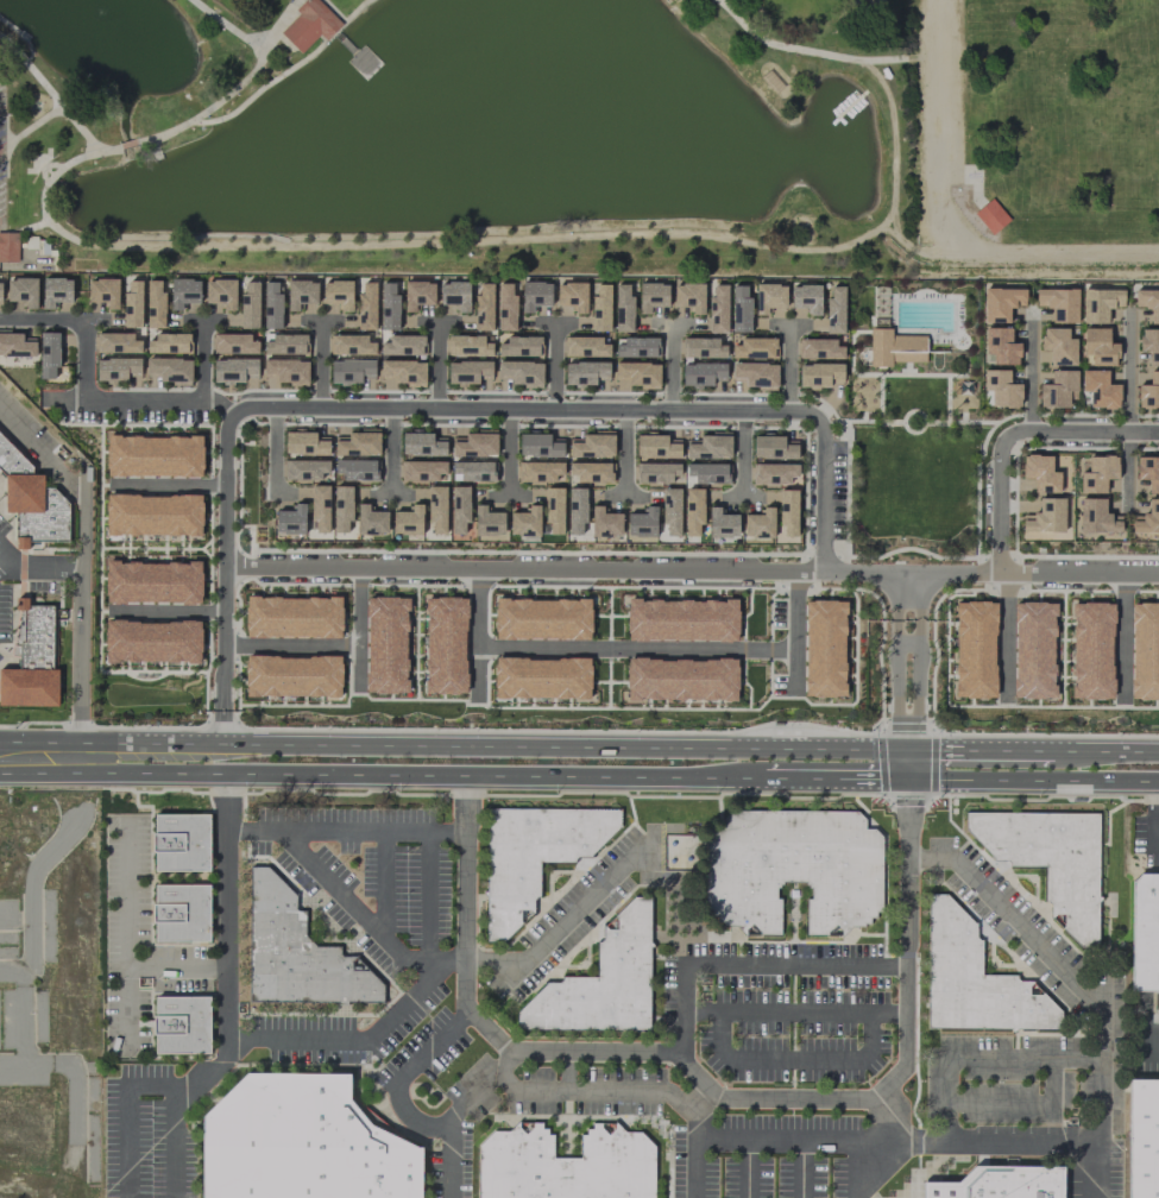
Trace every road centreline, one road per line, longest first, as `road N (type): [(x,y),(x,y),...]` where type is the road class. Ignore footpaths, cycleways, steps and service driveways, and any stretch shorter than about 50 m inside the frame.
road 1 (residential): [(221,710),(223,434),(227,416),(245,408),(801,410),(820,423),(820,570)]
road 2 (secondary): [(918,750),(0,745)]
road 3 (secondary): [(0,772),(764,777)]
road 4 (residential): [(820,570),(223,567)]
road 5 (track): [(1158,256),(945,256),(943,0)]
road 6 (residential): [(795,650),(478,648)]
road 7 (residential): [(997,573),(999,456),(1007,439),(1029,430),(1158,431)]
road 8 (secondary): [(908,778),(1158,781)]
road 9 (residential): [(820,570),(1007,574)]
road 10 (residential): [(1007,574),(1158,575)]
road 11 (secondary): [(764,777),(908,778)]
road 12 (secondary): [(1053,750),(918,750)]

